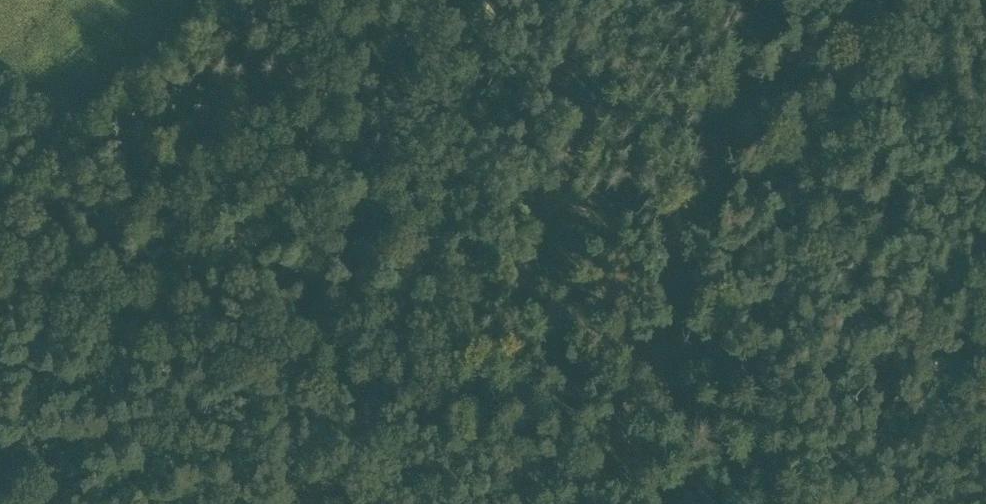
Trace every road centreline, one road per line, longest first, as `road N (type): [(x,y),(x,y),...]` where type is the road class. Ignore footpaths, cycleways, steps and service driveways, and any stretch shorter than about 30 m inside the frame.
road 1 (track): [(497,0),(345,503)]
road 2 (track): [(365,417),(645,503)]

